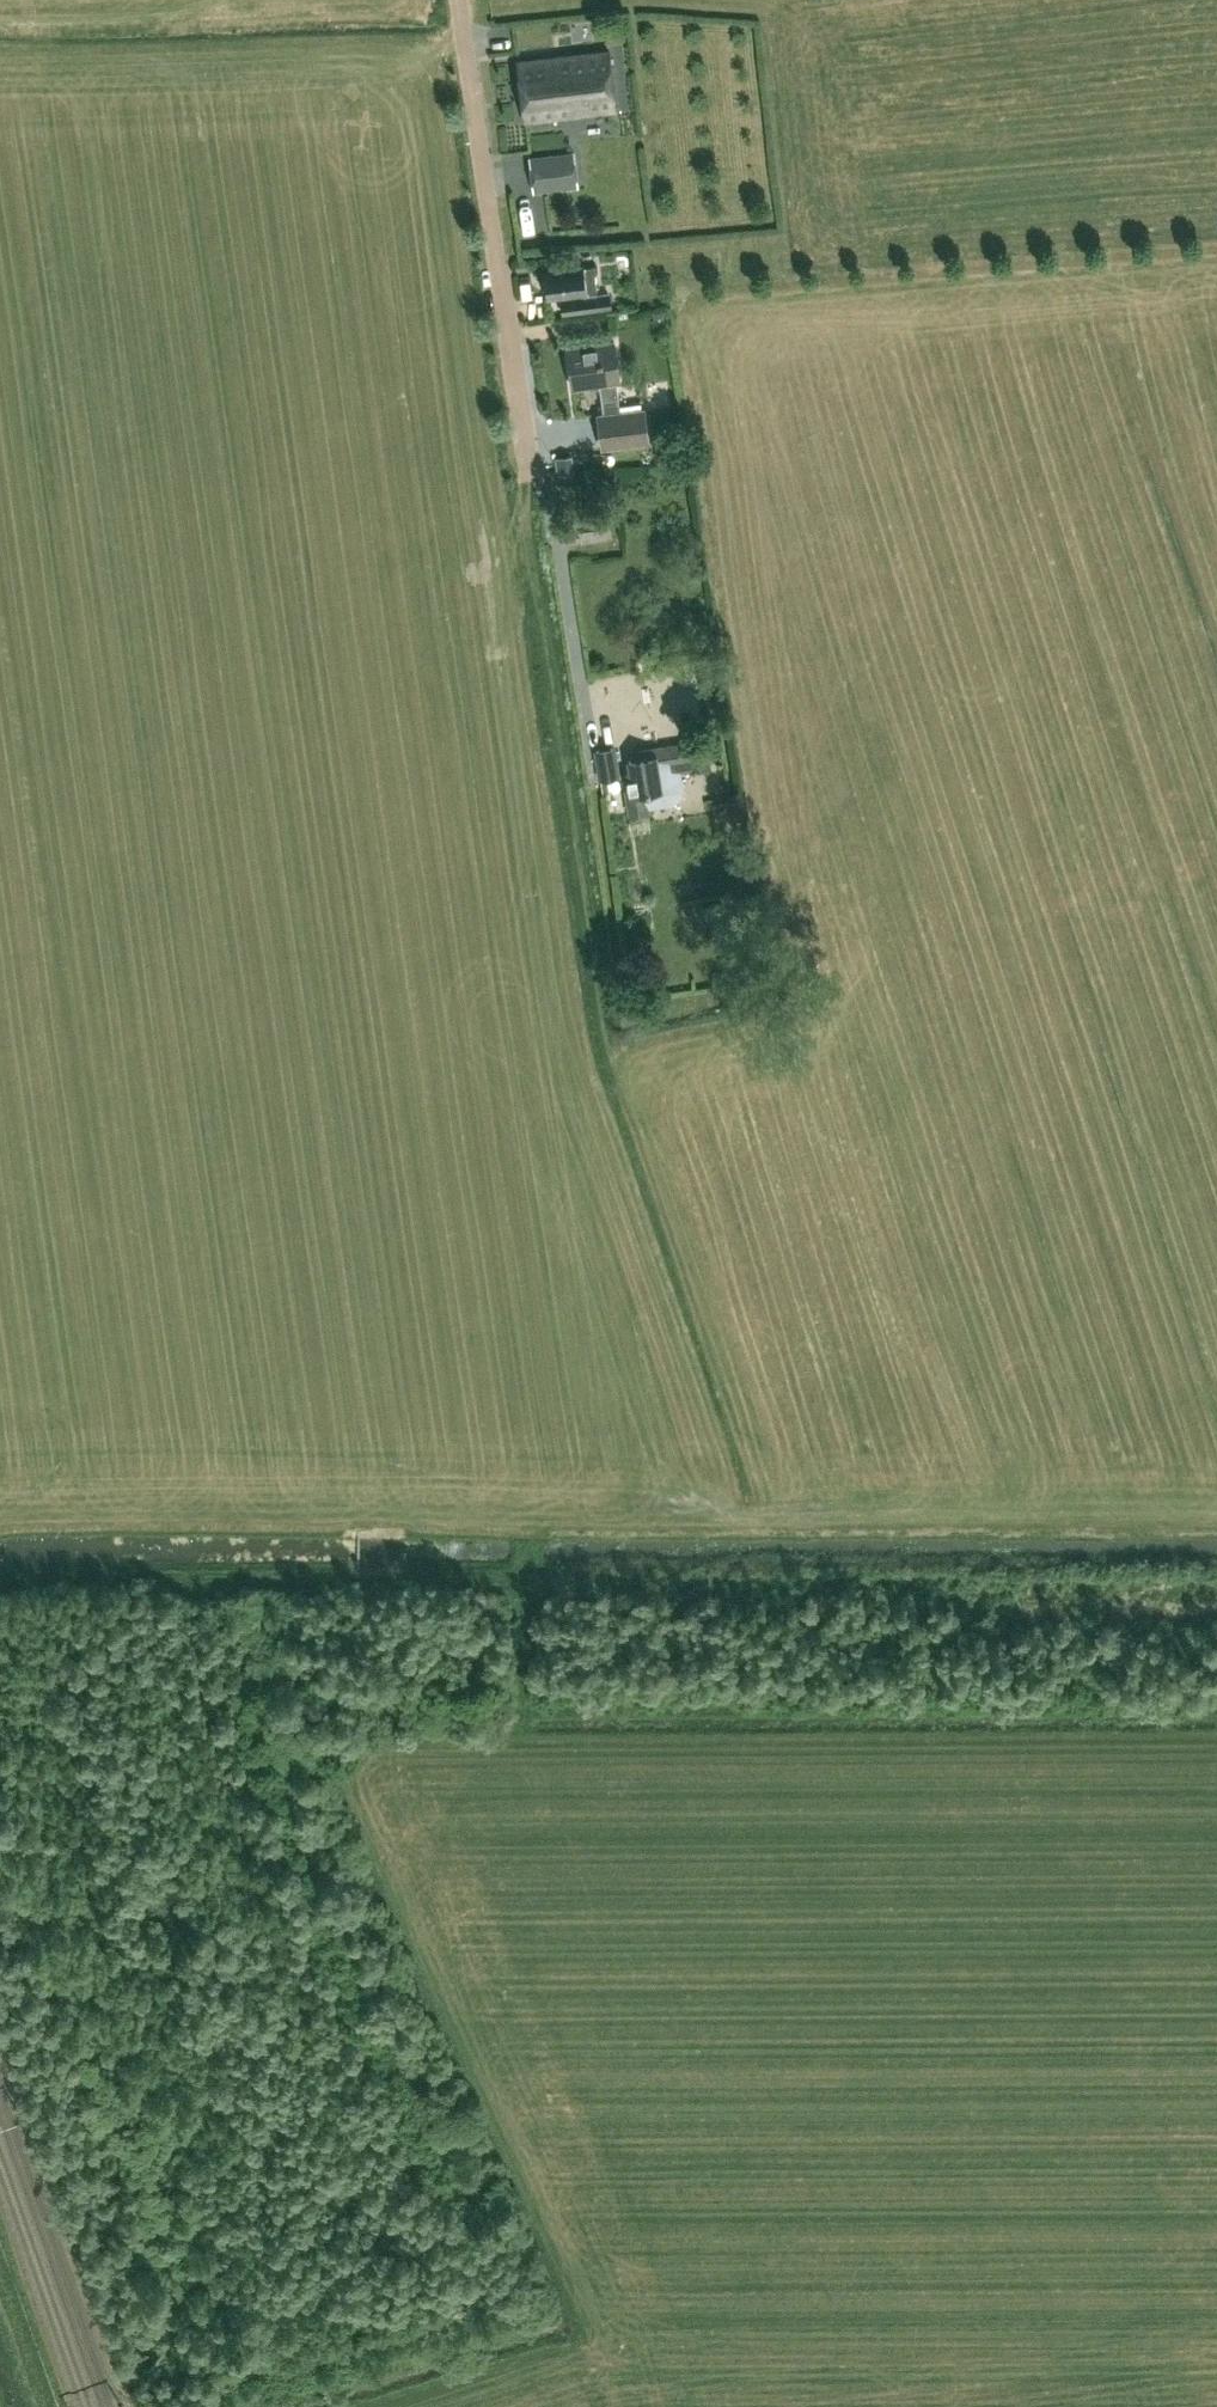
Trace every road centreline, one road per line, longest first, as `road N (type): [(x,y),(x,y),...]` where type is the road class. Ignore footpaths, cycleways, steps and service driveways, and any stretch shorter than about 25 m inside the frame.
road 1 (residential): [(525,448),(459,0)]
road 2 (track): [(0,19),(100,17),(213,0)]

